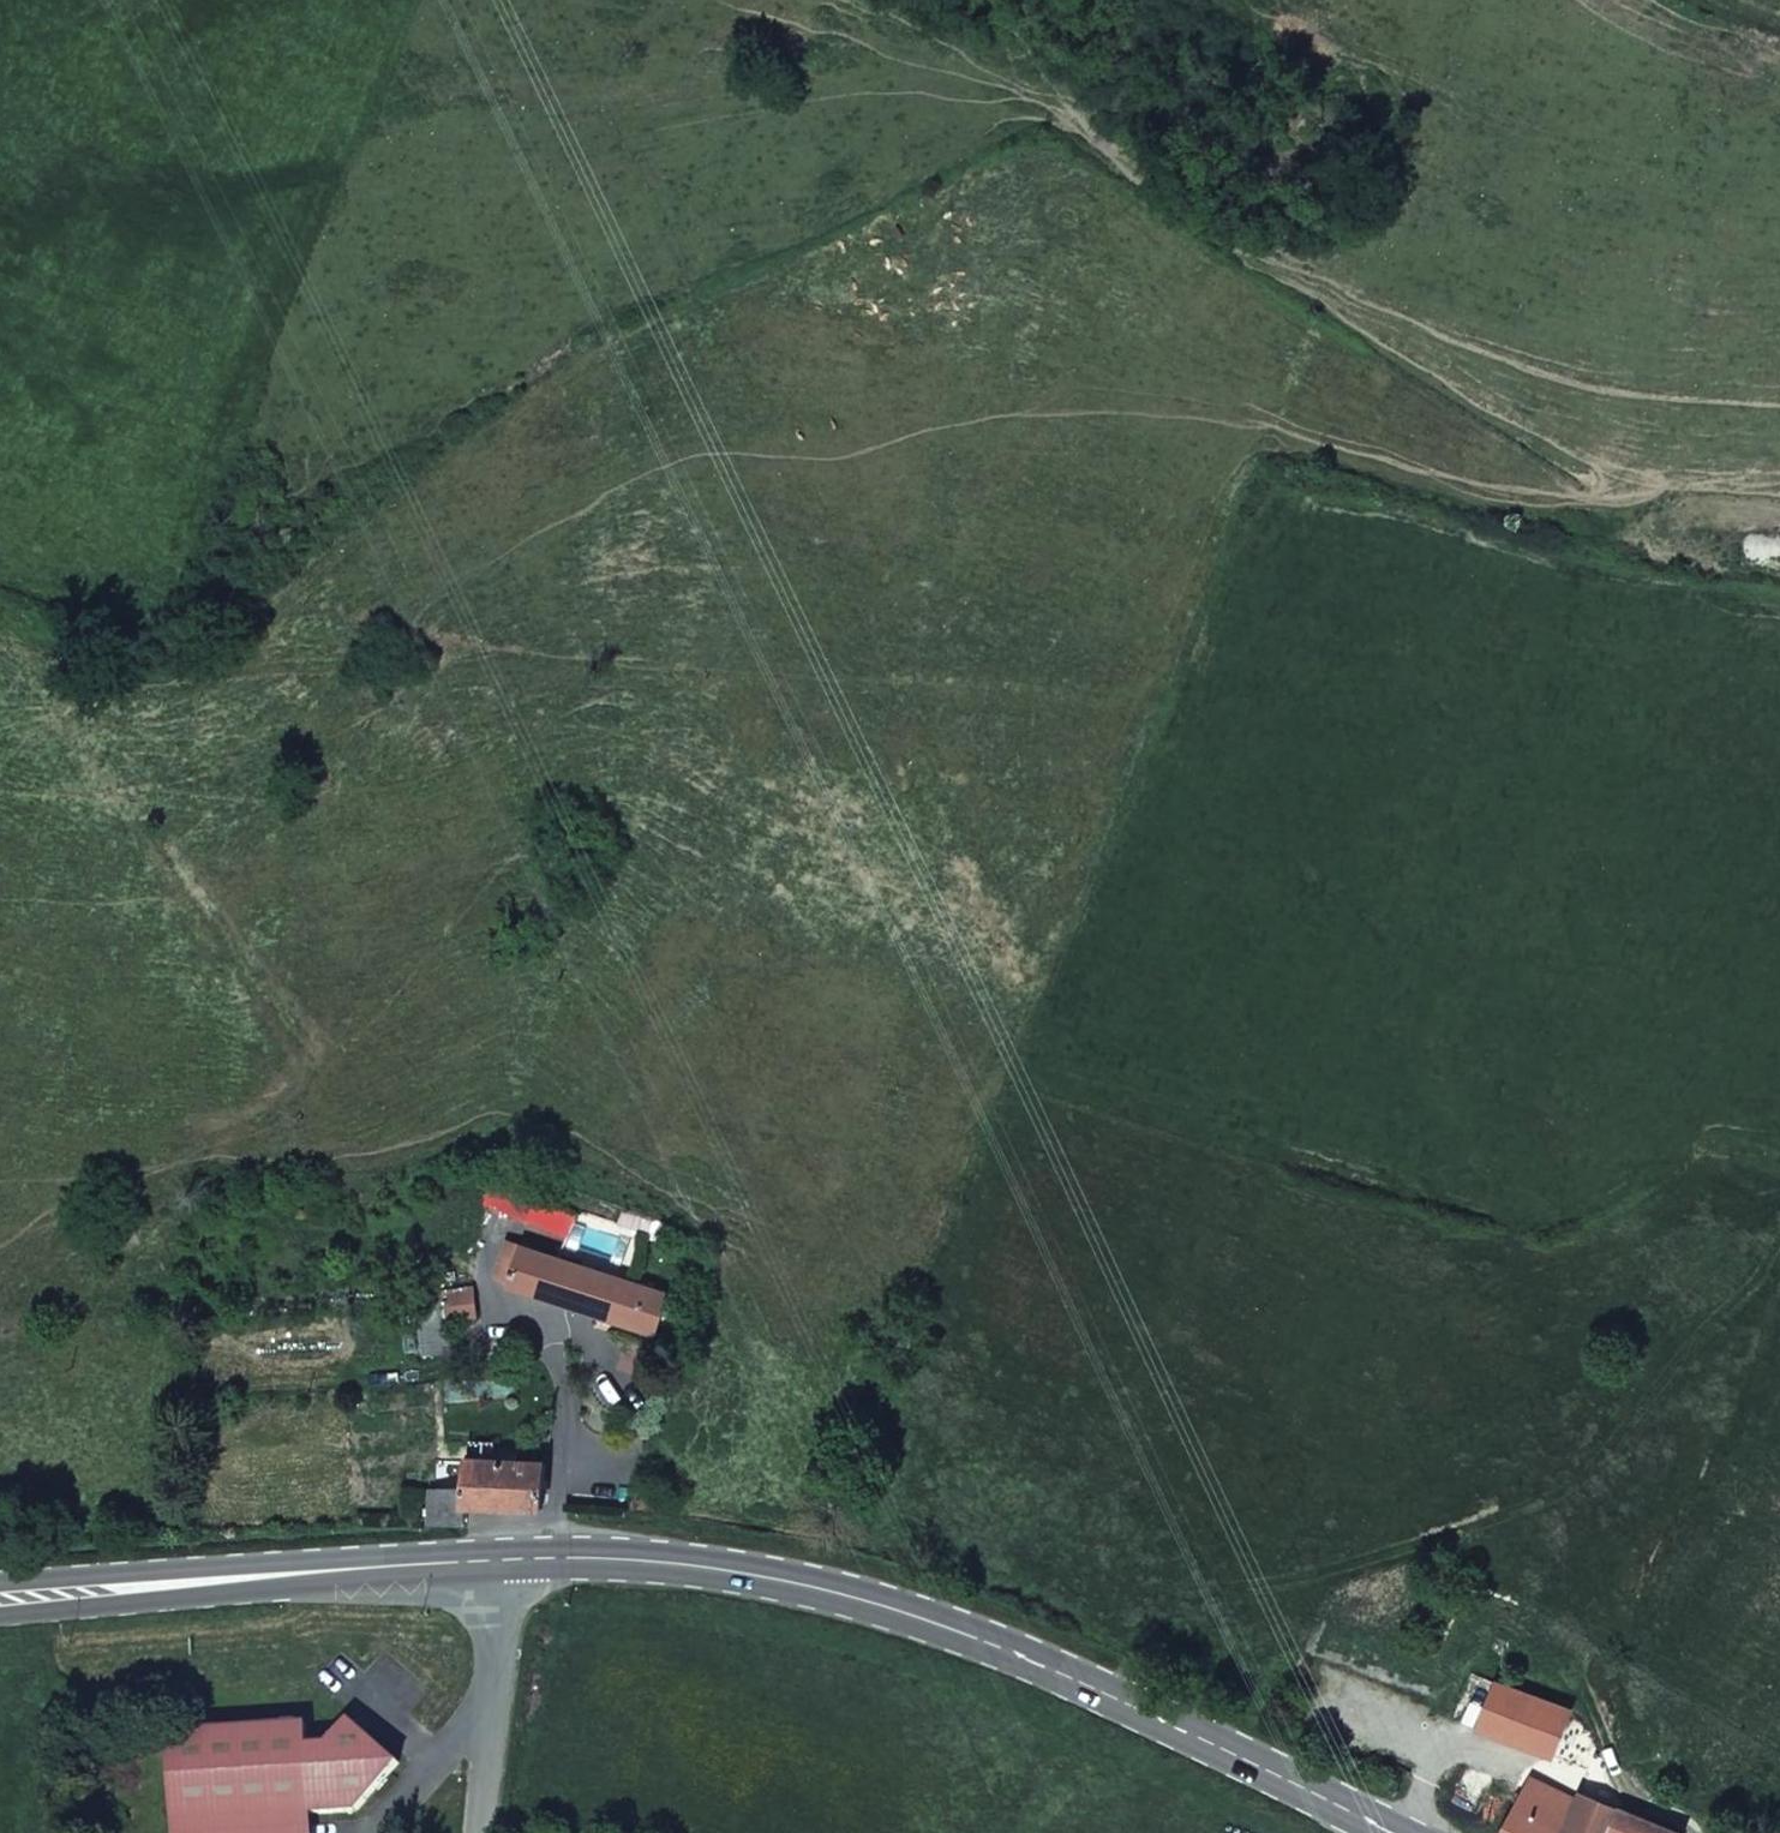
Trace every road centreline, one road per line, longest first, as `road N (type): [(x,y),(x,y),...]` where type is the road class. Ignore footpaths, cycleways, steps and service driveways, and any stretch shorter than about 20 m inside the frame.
road 1 (primary): [(510,1559),(710,1568),(901,1609),(1081,1684),(1386,1832)]
road 2 (primary): [(0,1598),(510,1559)]
road 3 (residential): [(510,1559),(478,1832)]

